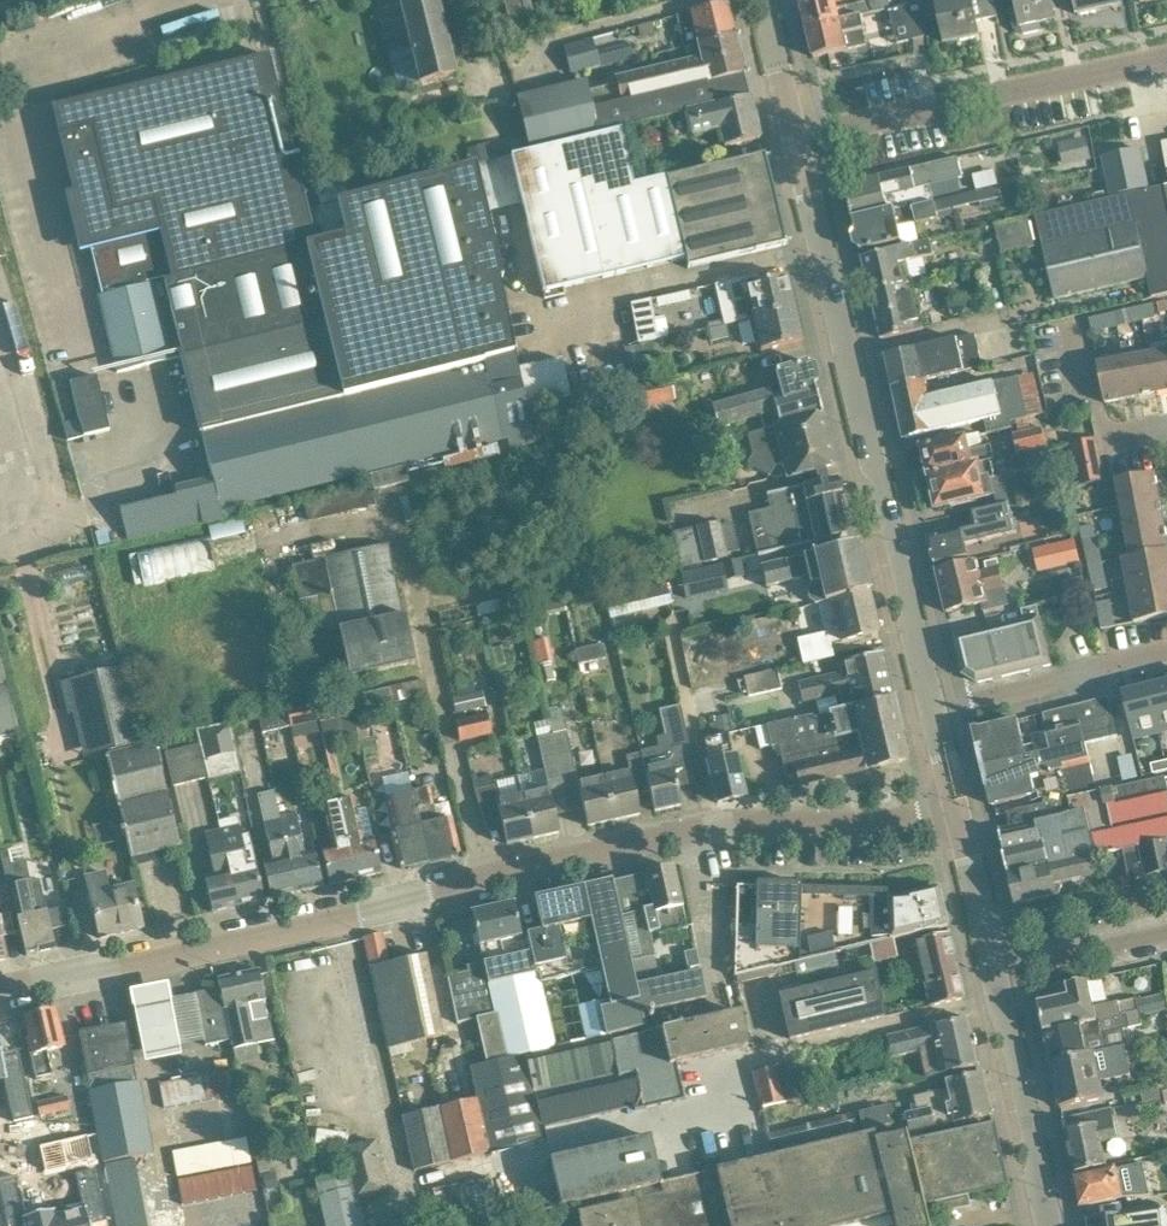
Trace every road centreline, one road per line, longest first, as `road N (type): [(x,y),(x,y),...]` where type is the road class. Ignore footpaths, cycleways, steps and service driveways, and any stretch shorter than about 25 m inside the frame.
road 1 (residential): [(0,992),(128,970),(727,827),(887,827),(961,809)]
road 2 (residential): [(937,711),(795,135)]
road 3 (residential): [(1166,59),(795,135)]
road 4 (residential): [(1053,1225),(995,975)]
road 5 (residential): [(0,545),(29,537),(45,492),(0,320)]
road 6 (residential): [(937,711),(1166,651)]
road 7 (residential): [(995,975),(1166,935)]
road 8 (residential): [(995,975),(961,809)]
road 9 (residential): [(795,135),(763,0)]

